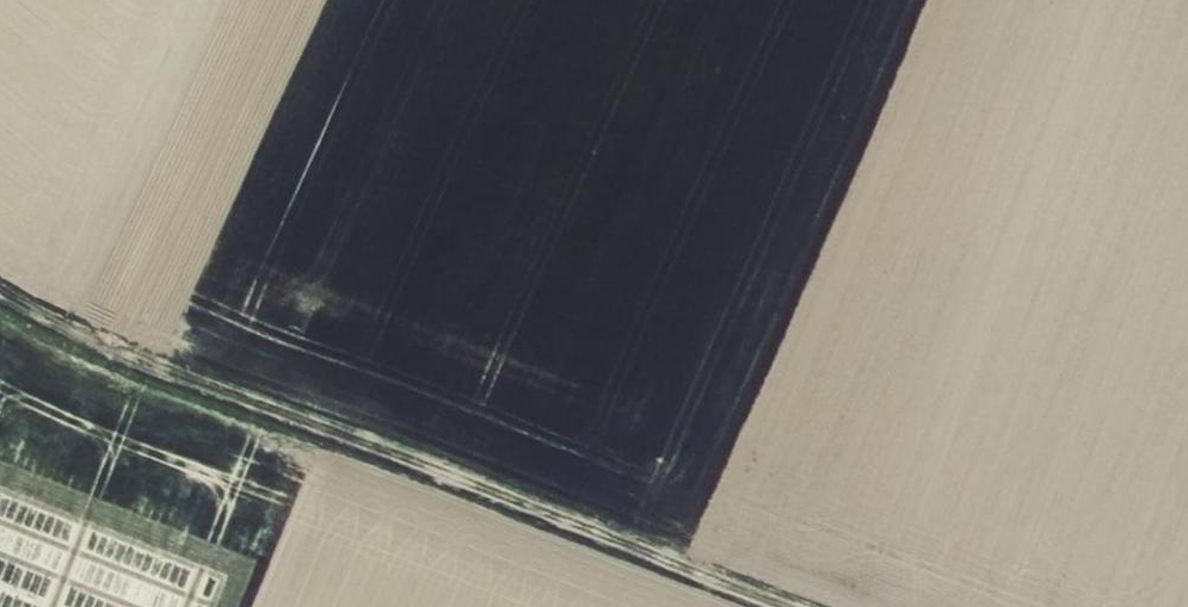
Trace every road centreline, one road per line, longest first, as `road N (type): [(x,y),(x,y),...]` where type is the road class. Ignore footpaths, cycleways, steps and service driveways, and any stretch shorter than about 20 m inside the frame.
road 1 (track): [(793,606),(178,369),(0,277)]

